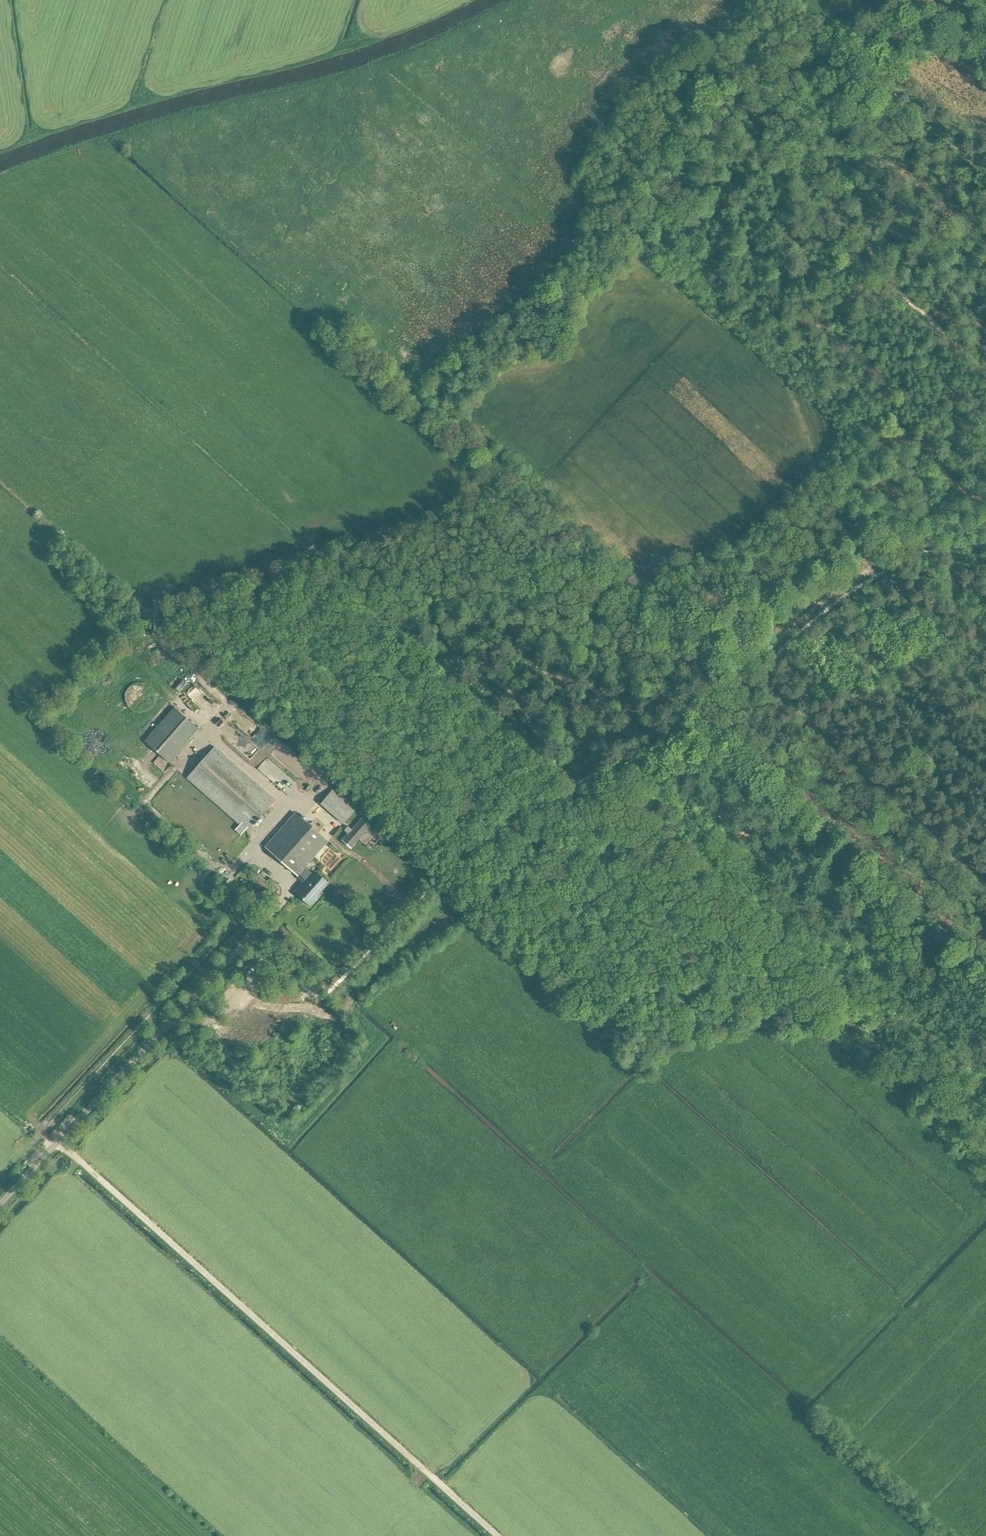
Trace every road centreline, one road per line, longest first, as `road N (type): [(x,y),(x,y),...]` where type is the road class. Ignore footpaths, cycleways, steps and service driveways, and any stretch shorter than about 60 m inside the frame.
road 1 (track): [(250,937),(312,996),(341,1007),(472,909),(572,803),(687,750),(781,638),(840,589),(911,548),(985,546)]
road 2 (track): [(497,1535),(50,1136)]
road 3 (track): [(985,369),(866,260),(838,222),(828,185),(831,148),(874,81),(900,61),(953,45),(985,23)]
road 4 (unclassified): [(0,1208),(250,937)]

